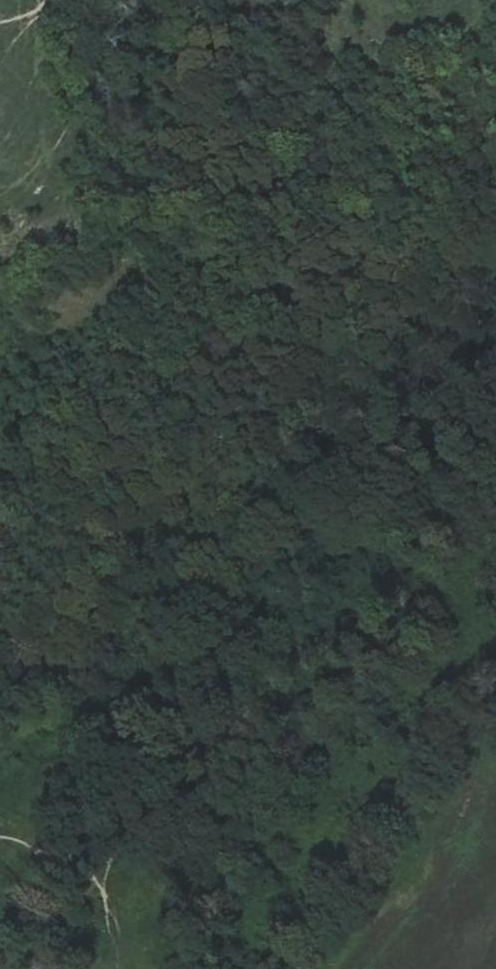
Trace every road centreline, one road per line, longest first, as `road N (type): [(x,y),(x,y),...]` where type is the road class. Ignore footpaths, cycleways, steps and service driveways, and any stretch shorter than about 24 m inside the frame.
road 1 (track): [(0,672),(94,654),(210,519),(378,412),(495,302)]

